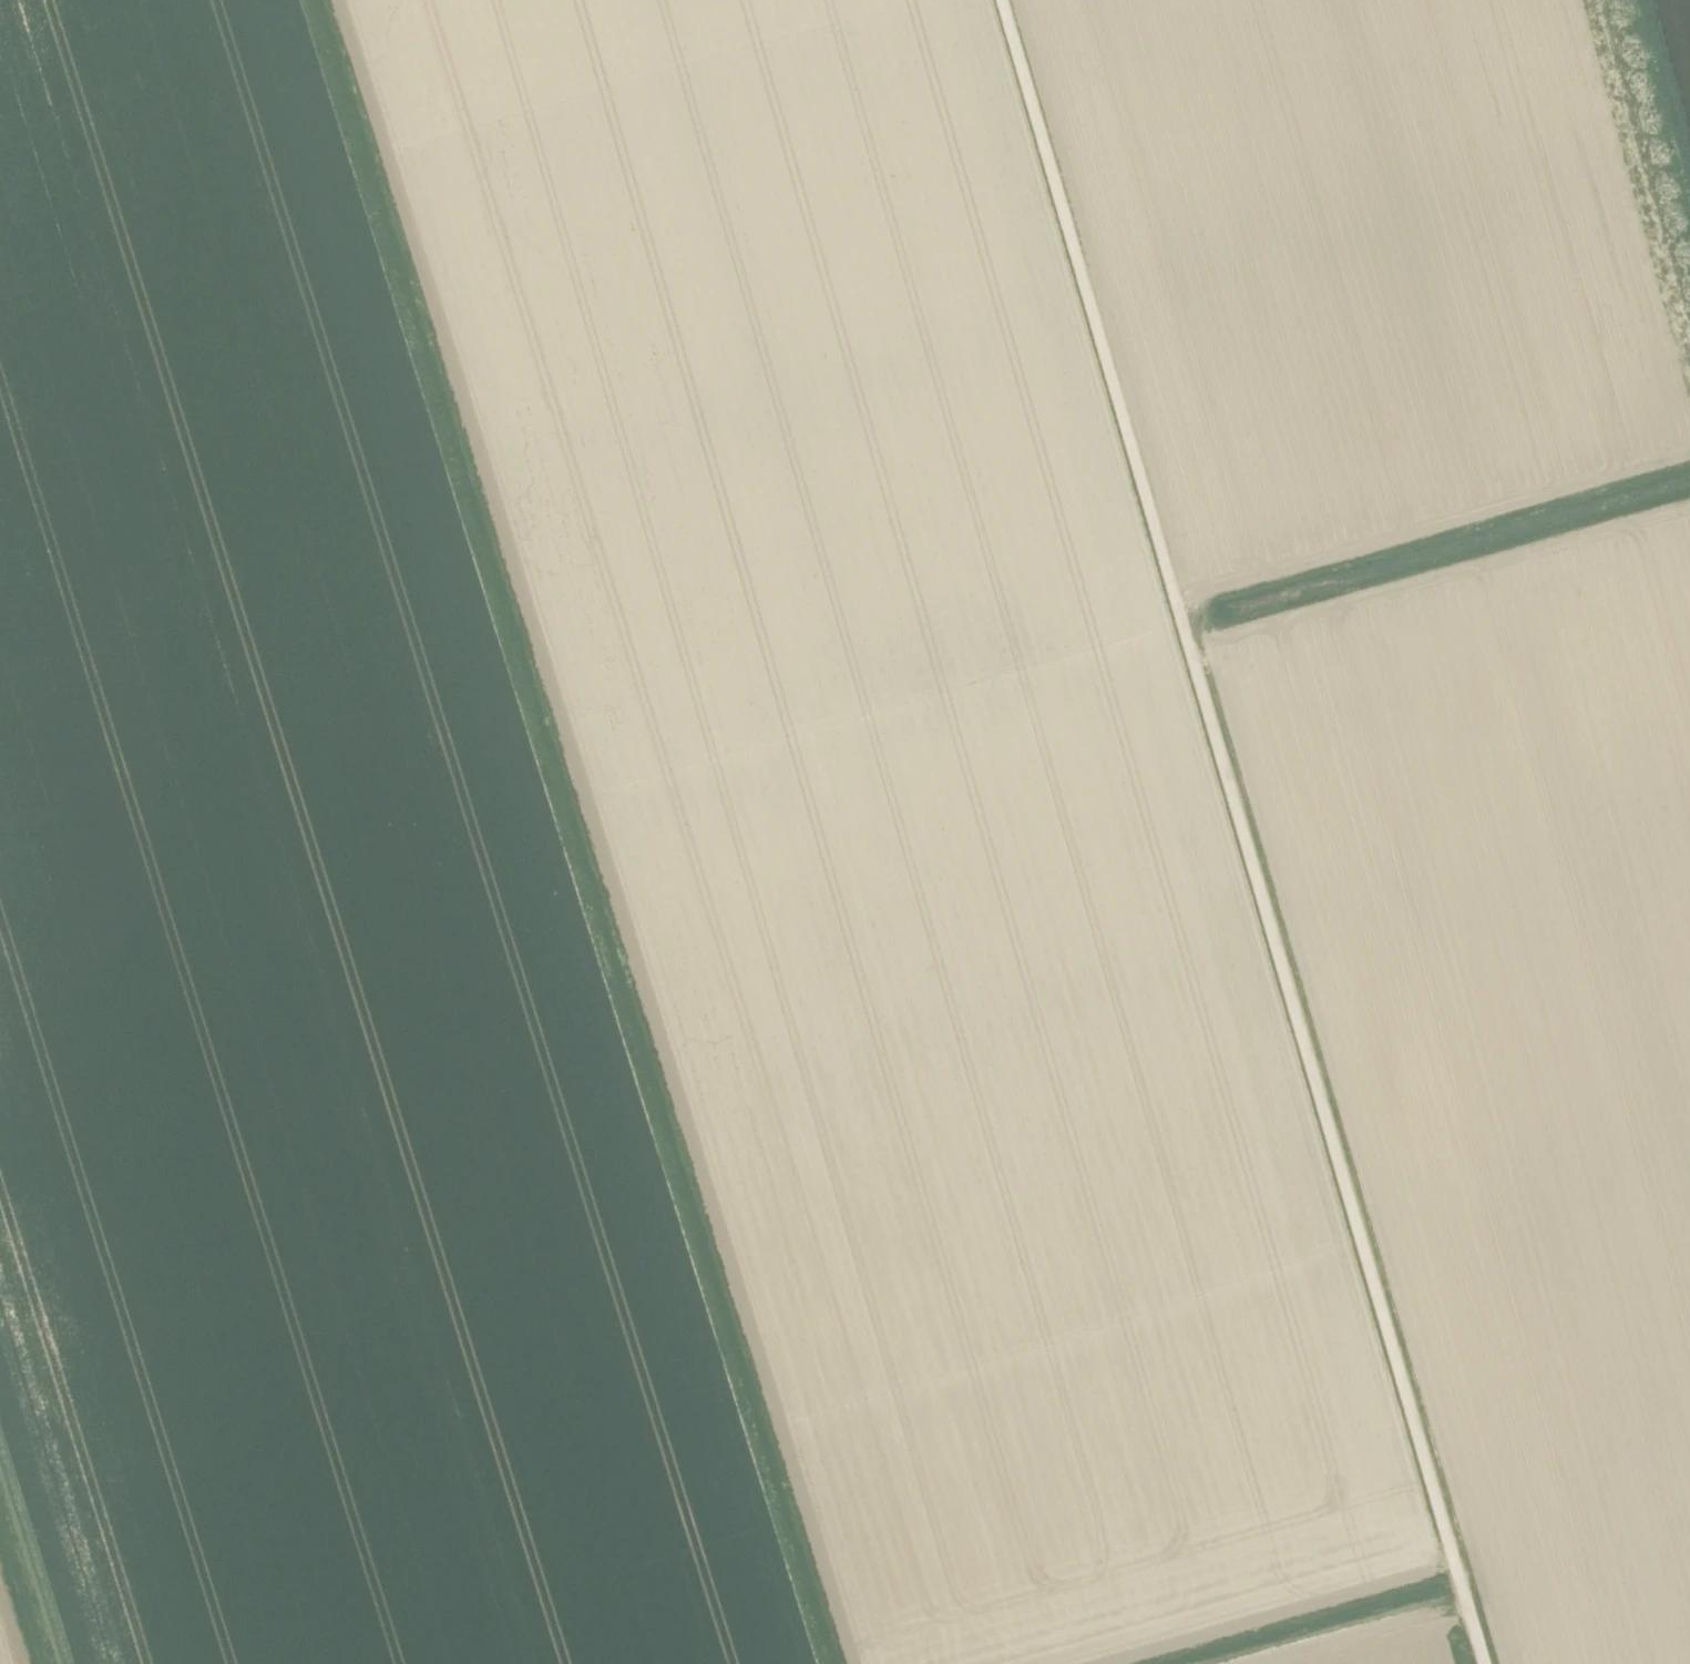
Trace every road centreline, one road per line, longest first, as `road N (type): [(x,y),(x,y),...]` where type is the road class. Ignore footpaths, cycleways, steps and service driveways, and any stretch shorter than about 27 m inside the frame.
road 1 (track): [(1445,1530),(1484,1663)]

